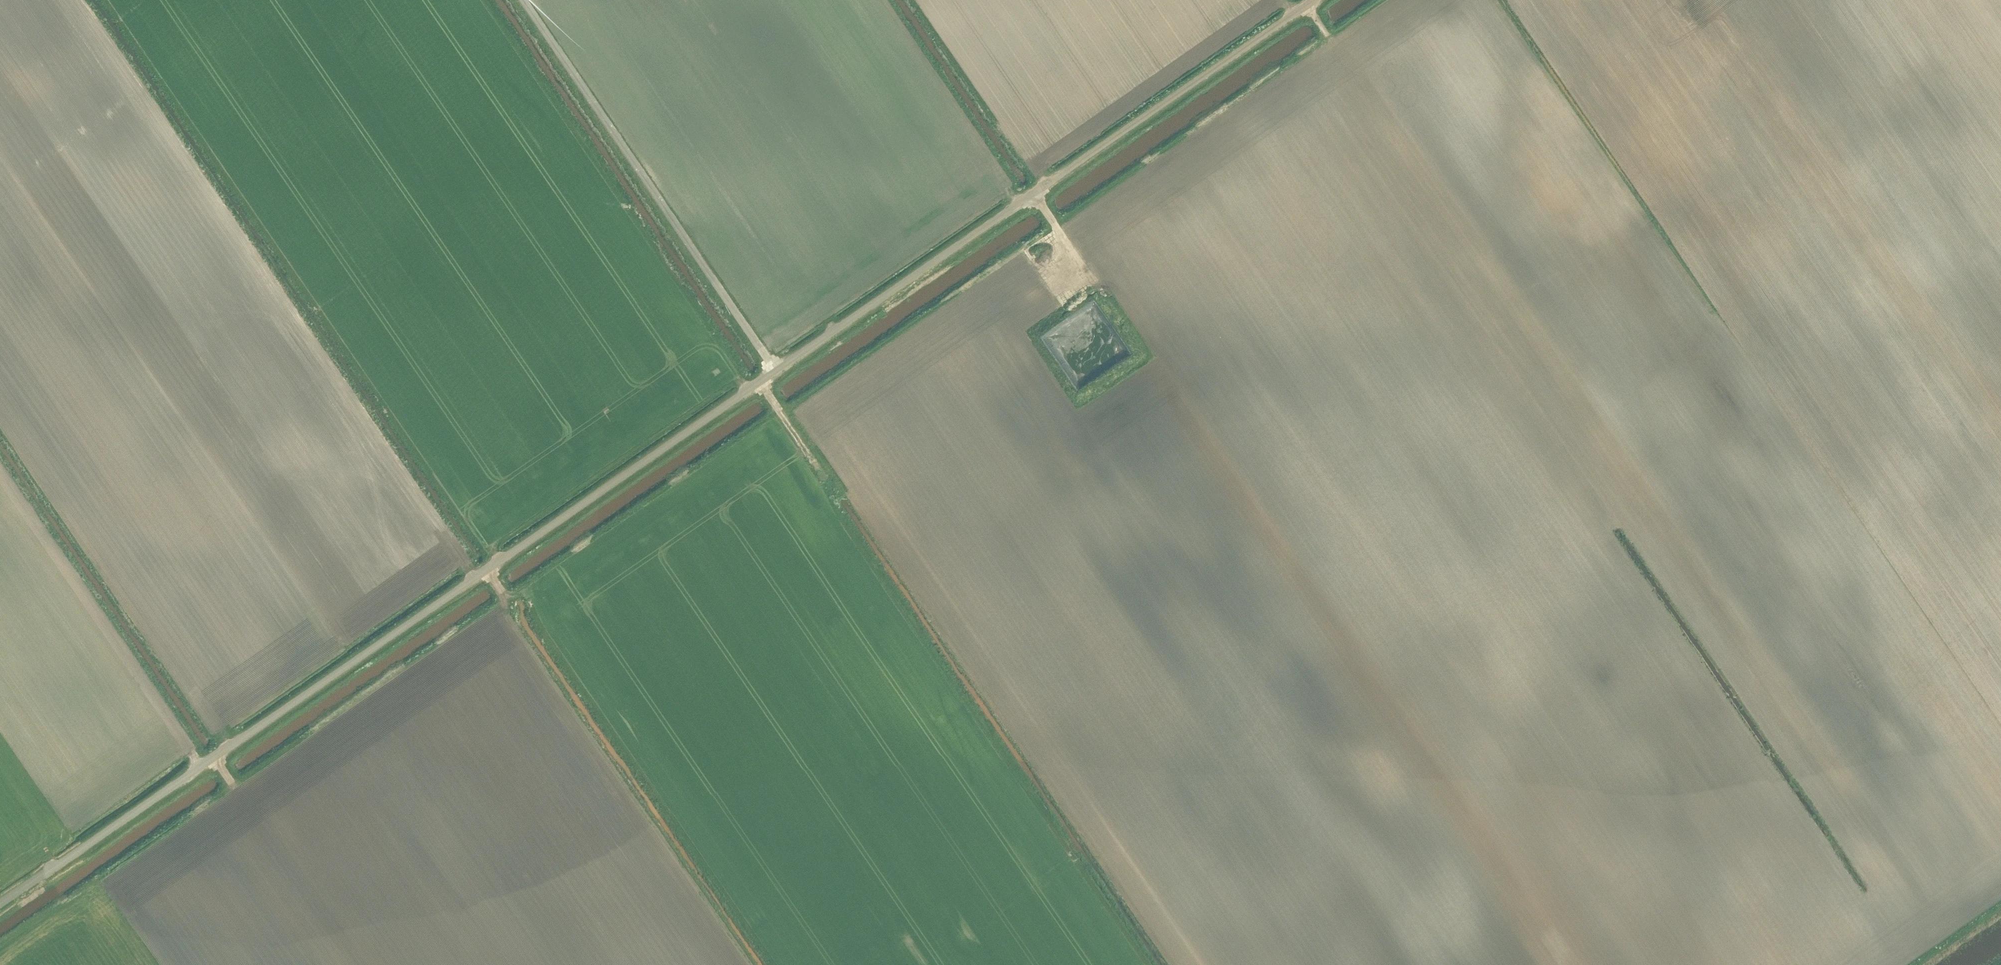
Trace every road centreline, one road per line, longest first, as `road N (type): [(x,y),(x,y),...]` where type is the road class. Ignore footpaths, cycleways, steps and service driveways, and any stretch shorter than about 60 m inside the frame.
road 1 (unclassified): [(0,904),(1313,0)]

